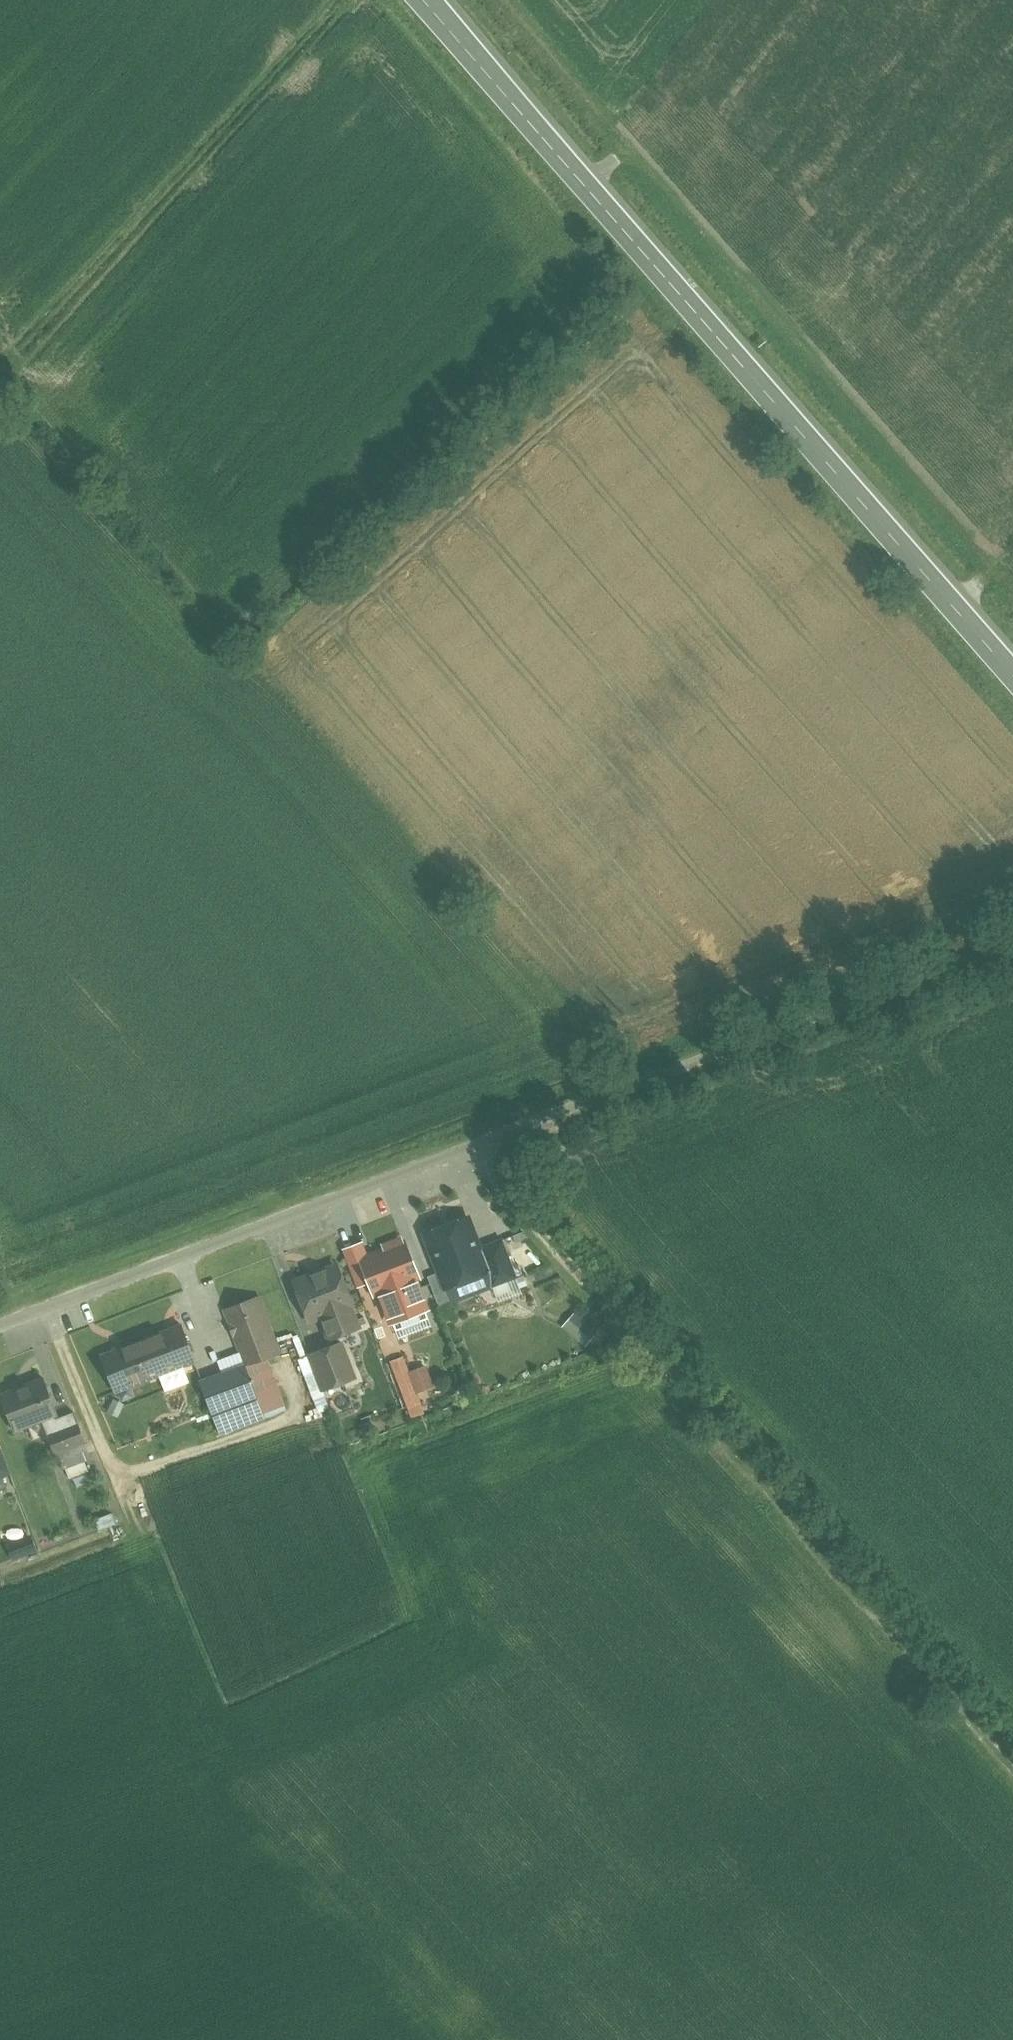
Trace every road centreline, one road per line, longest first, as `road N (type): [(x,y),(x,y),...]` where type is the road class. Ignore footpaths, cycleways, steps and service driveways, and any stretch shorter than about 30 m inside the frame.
road 1 (unclassified): [(1012,941),(0,1334)]
road 2 (secondary): [(1012,674),(425,0)]

